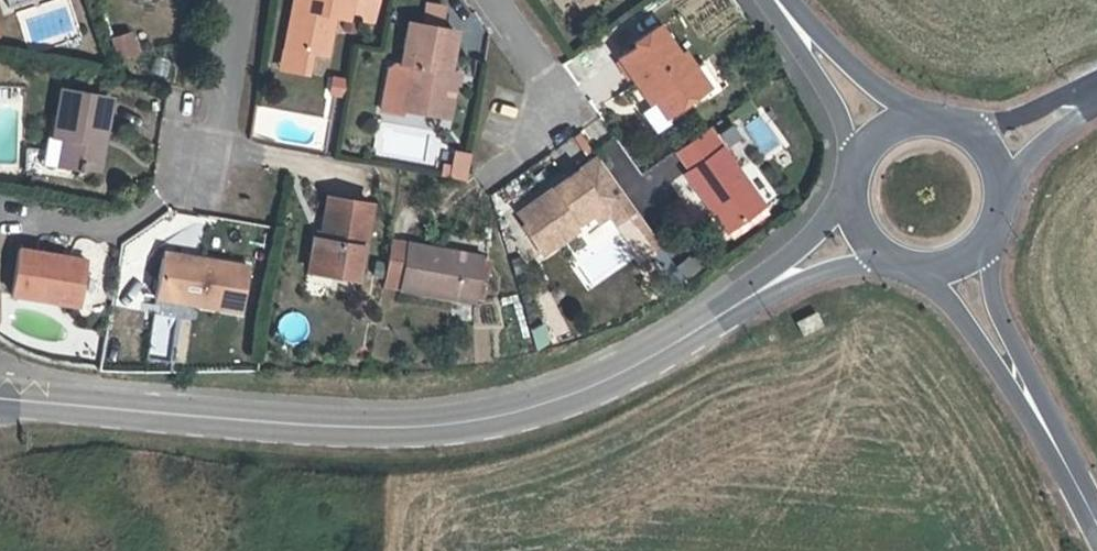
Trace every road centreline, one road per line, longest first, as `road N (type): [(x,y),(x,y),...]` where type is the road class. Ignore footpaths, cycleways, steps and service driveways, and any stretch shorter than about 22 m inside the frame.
road 1 (unclassified): [(0,401),(306,425),(506,418),(594,387),(857,236)]
road 2 (tertiary): [(1096,542),(952,263)]
road 3 (residential): [(509,165),(569,121),(488,0)]
road 4 (tertiary): [(872,142),(769,0)]
road 5 (residential): [(237,0),(208,173)]
road 6 (unclassified): [(981,158),(1096,91)]
road 7 (tertiary): [(981,158),(964,140),(918,125),(872,142)]
road 8 (tertiary): [(952,263),(990,217),(981,158)]

